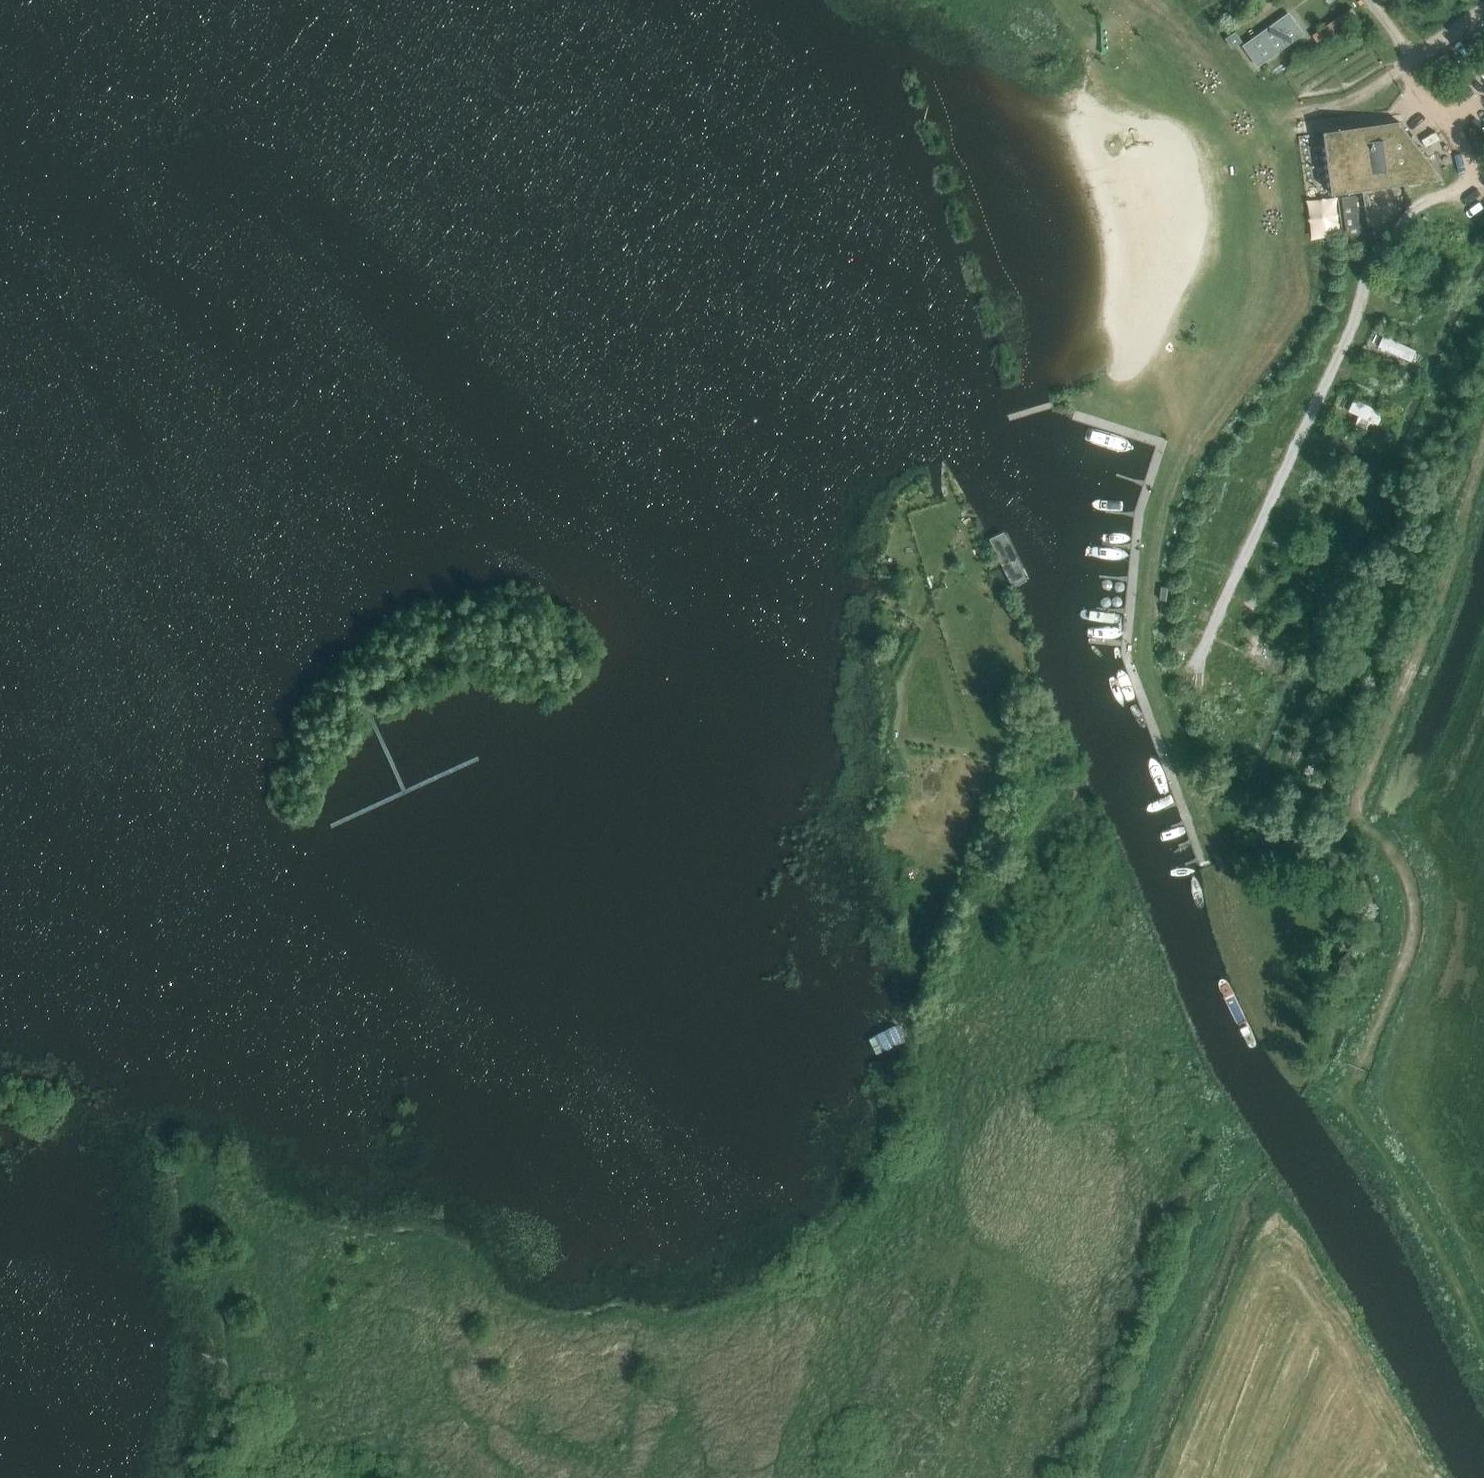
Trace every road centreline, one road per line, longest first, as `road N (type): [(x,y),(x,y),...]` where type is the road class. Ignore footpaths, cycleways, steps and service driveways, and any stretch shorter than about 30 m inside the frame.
road 1 (track): [(1483,192),(1428,198),(1390,232),(1197,669)]
road 2 (track): [(1483,188),(1423,89),(1414,59)]

